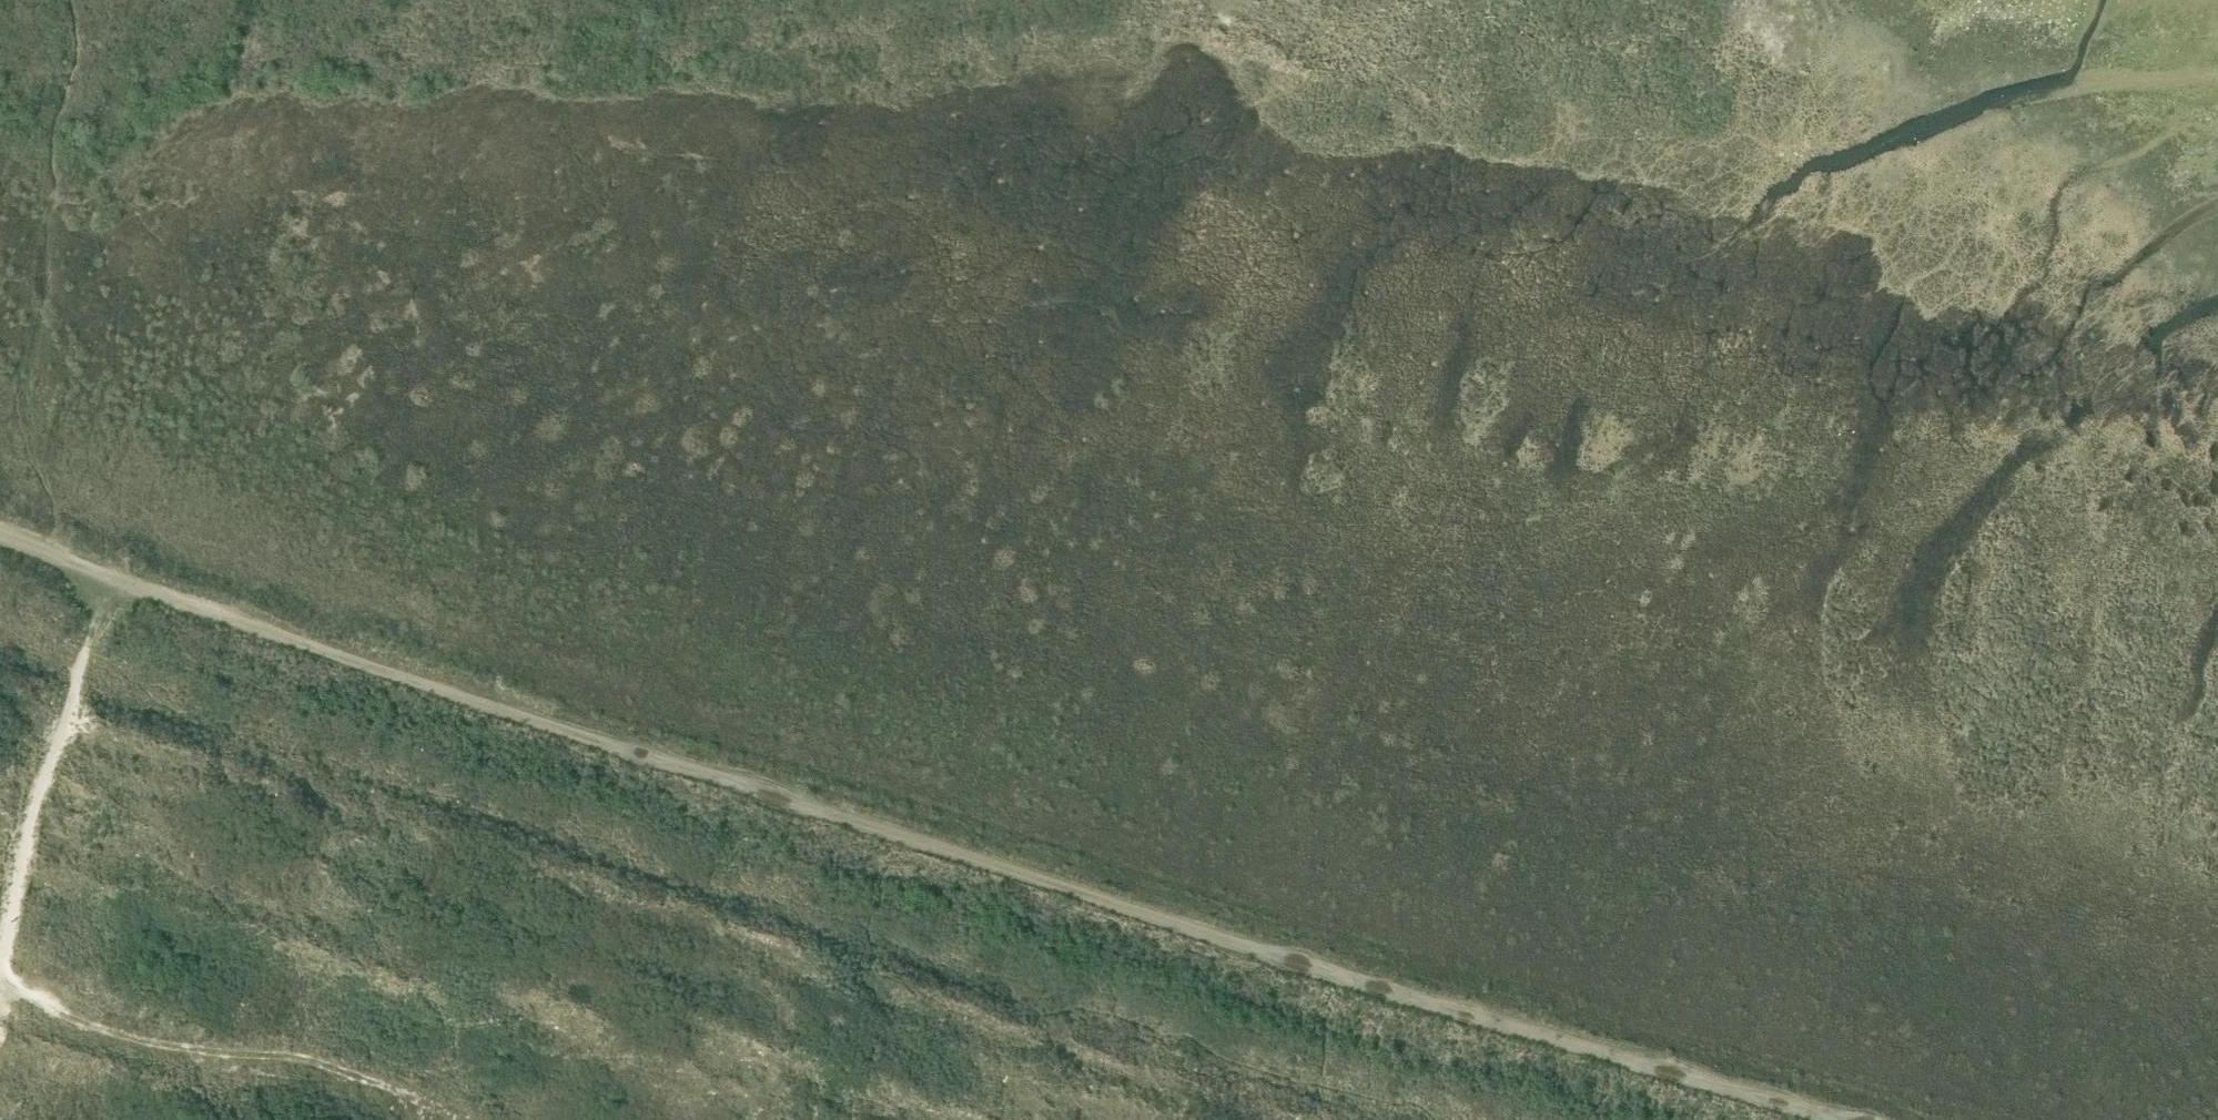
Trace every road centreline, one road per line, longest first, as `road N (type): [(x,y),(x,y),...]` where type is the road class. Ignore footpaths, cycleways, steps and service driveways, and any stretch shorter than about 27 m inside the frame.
road 1 (track): [(0,548),(775,824),(1182,952),(1815,1119)]

